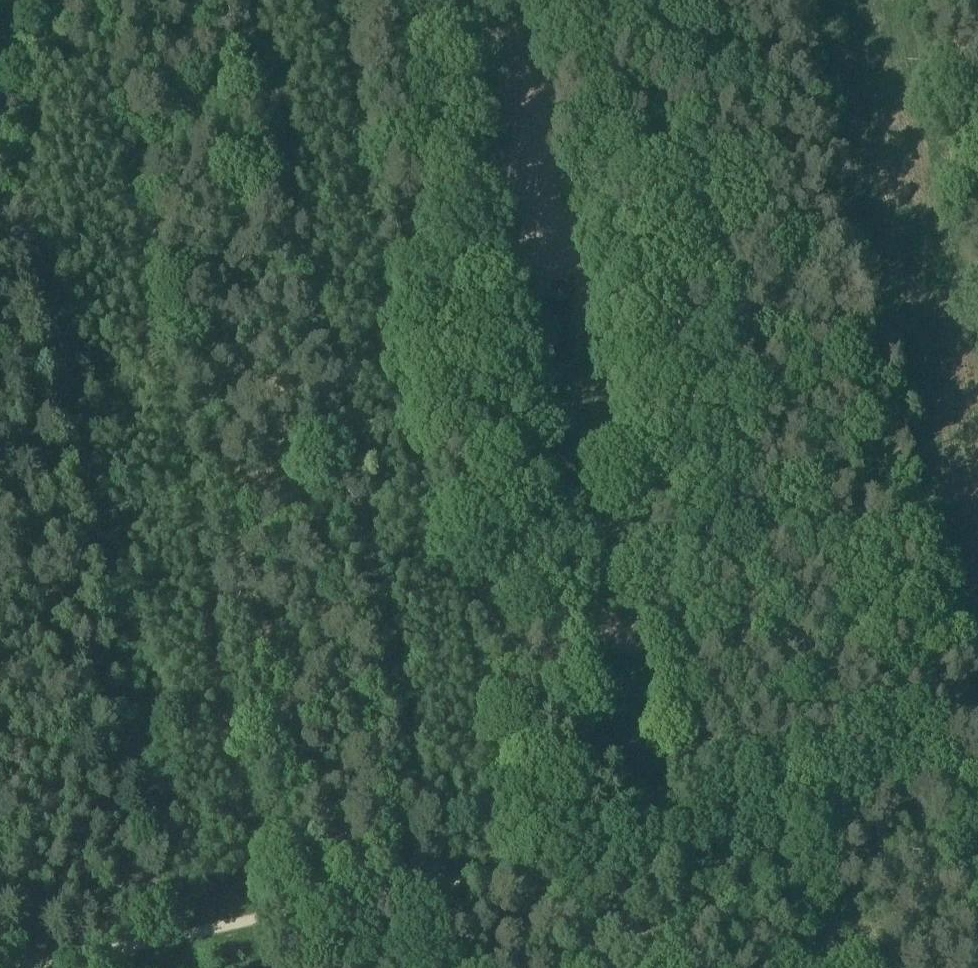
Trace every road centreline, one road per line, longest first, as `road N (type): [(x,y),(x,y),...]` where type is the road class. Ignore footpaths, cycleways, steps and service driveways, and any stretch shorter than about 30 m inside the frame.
road 1 (track): [(442,881),(977,769)]
road 2 (track): [(8,967),(442,881)]

